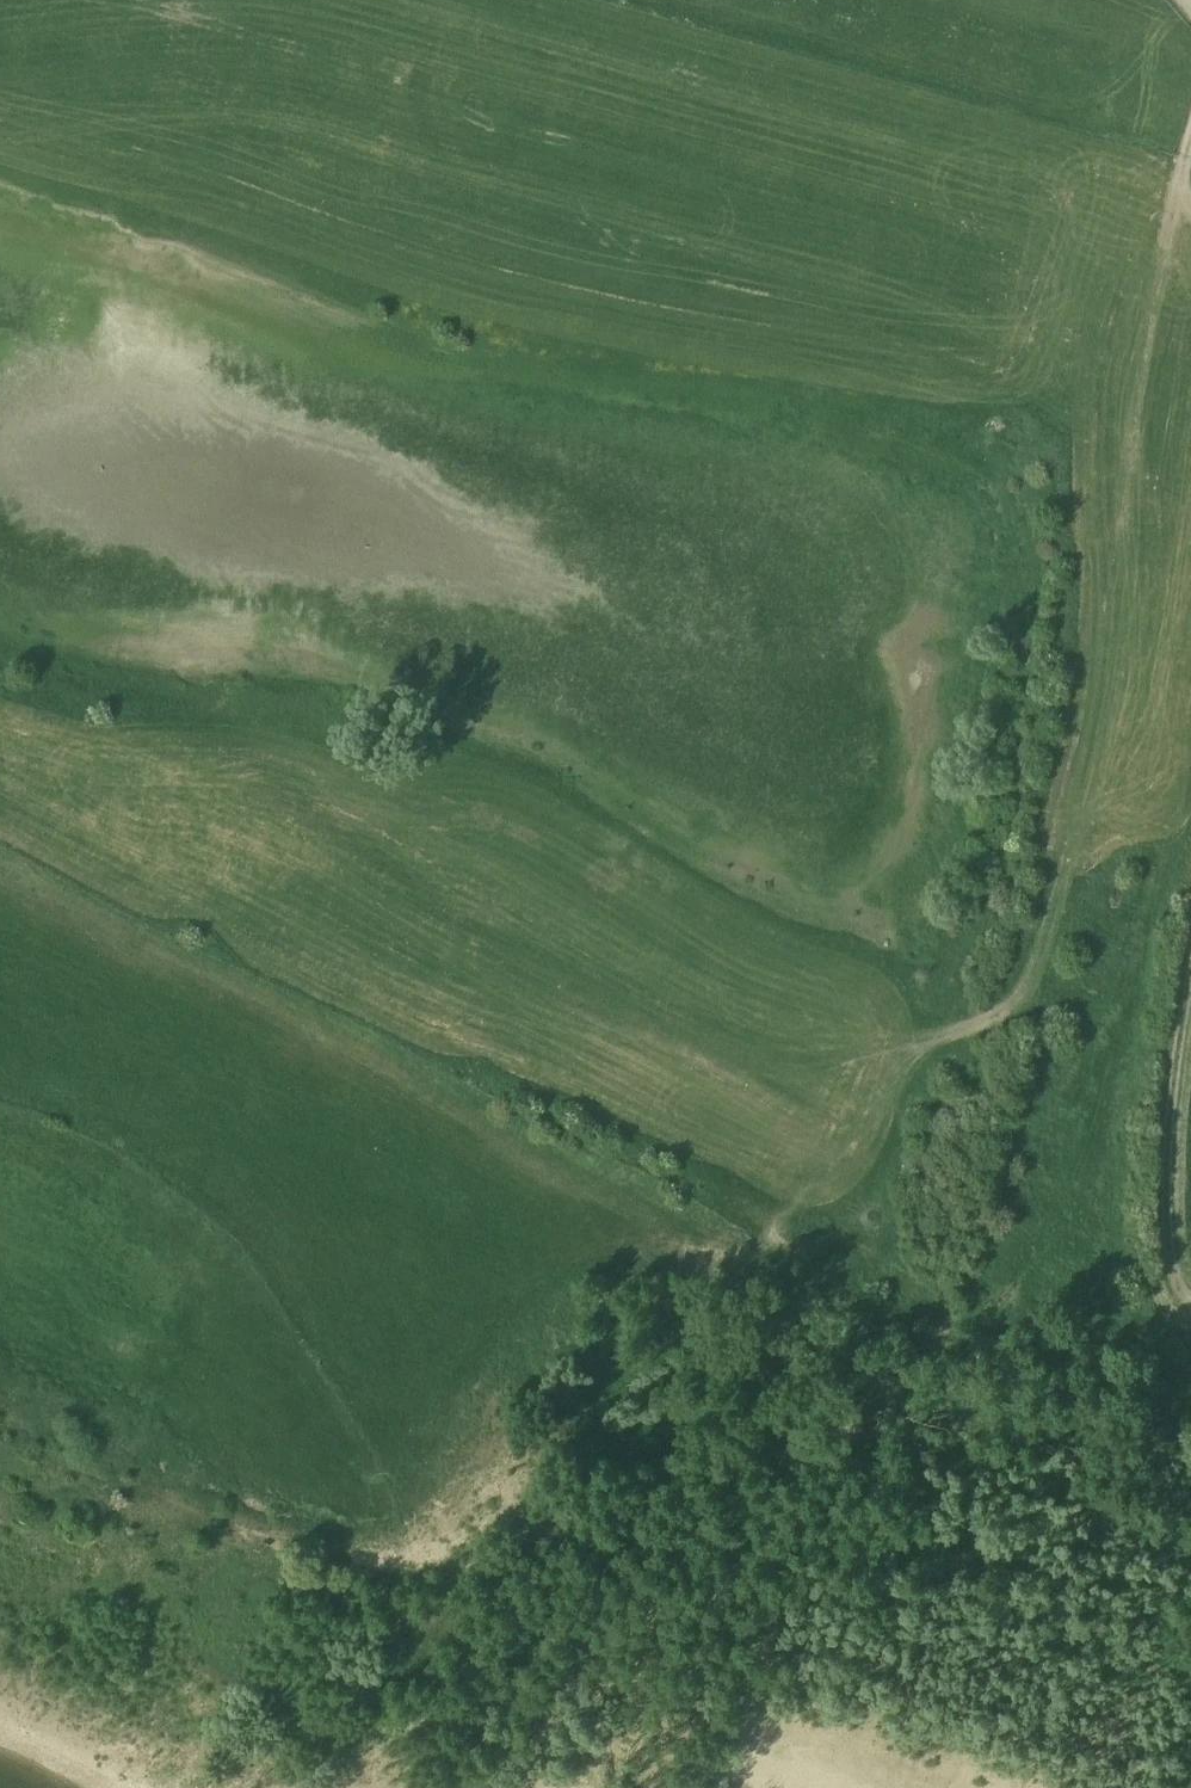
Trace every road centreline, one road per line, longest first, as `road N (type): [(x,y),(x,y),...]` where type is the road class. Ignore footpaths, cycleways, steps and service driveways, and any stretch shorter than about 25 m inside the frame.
road 1 (track): [(1190,132),(1044,956),(993,1019),(936,1046),(892,1081)]
road 2 (track): [(1190,975),(1169,1175),(1172,1272),(1190,1302)]

